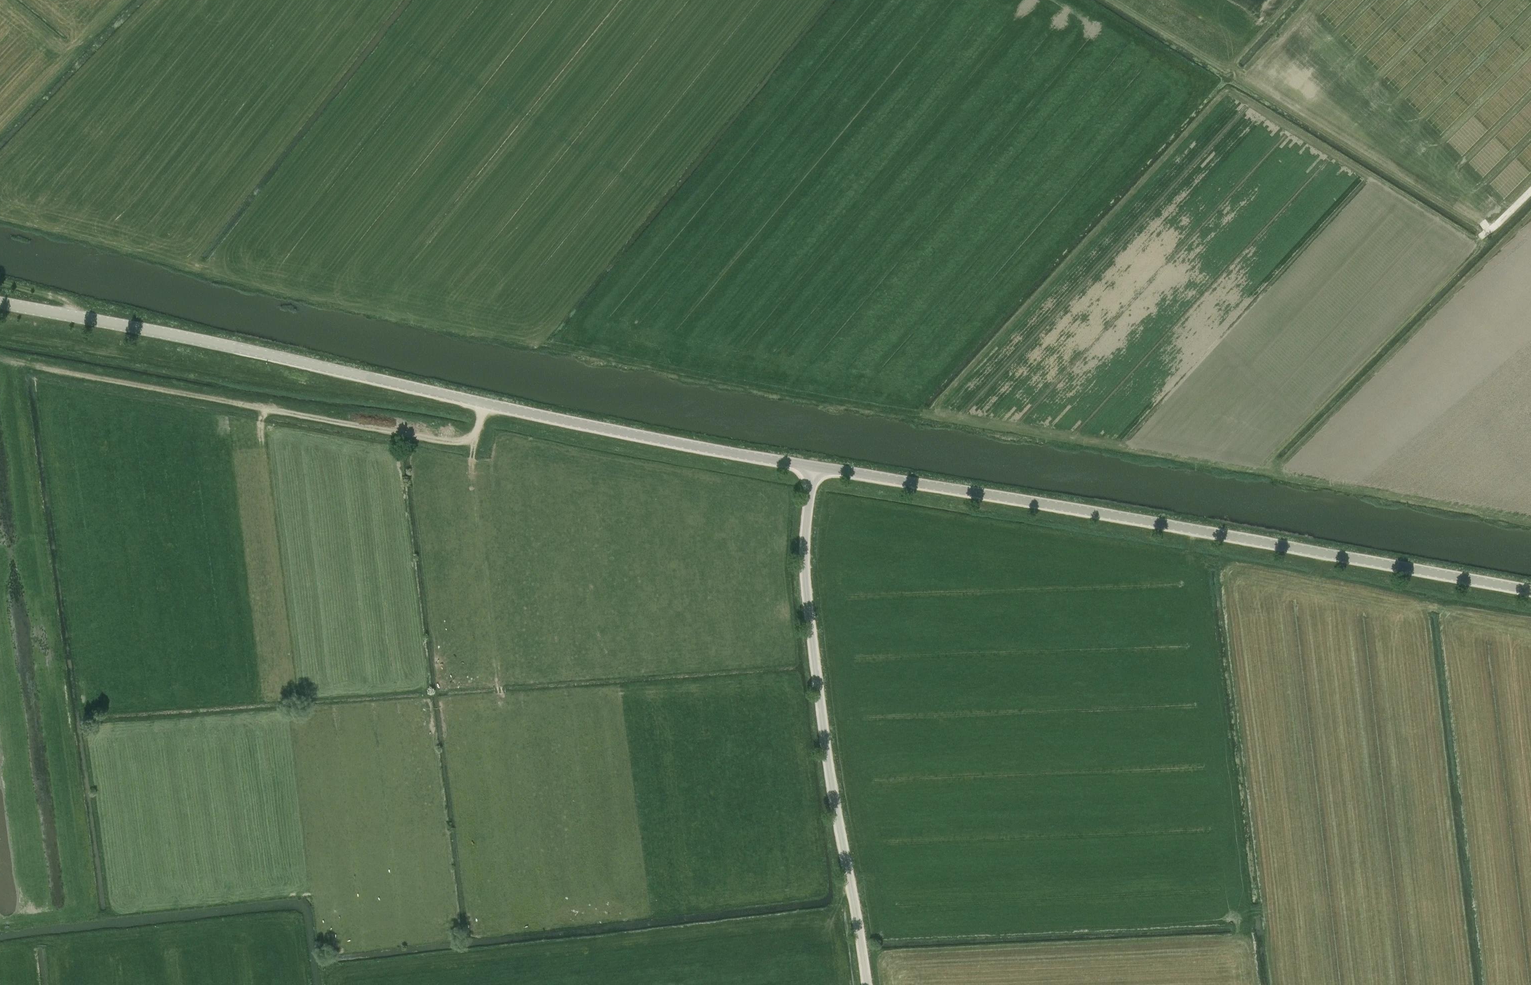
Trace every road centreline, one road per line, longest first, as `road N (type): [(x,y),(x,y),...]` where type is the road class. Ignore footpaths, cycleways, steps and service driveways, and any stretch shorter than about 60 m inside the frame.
road 1 (tertiary): [(813,466),(0,303)]
road 2 (tertiary): [(1530,591),(813,466)]
road 3 (unclassified): [(864,984),(804,596),(813,466)]

